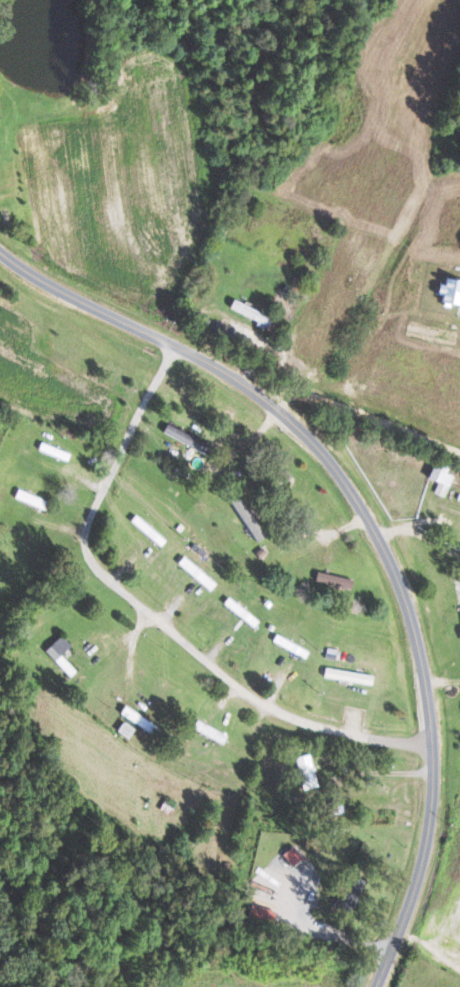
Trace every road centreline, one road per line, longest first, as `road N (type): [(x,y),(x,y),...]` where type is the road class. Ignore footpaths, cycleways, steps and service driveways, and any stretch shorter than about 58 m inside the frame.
road 1 (residential): [(376,986),(409,908),(431,791),(415,644),(382,551),(335,477),(269,407),(226,374),(38,284),(0,256)]
road 2 (residential): [(170,349),(91,523),(95,567),(140,613),(263,708),(320,730),(430,749)]
road 3 (residential): [(269,407),(288,395),(322,398),(459,458)]

